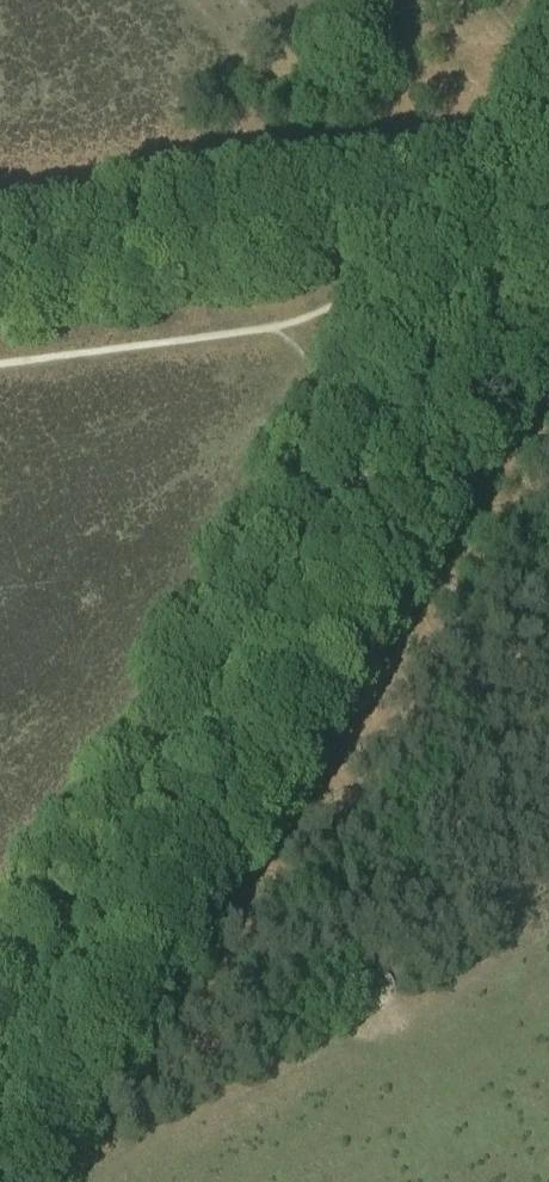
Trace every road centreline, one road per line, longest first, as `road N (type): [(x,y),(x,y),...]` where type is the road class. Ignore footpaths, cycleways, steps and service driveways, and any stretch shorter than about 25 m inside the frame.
road 1 (track): [(96,919),(532,204)]
road 2 (track): [(0,276),(532,204)]
road 3 (track): [(0,1072),(96,919)]

